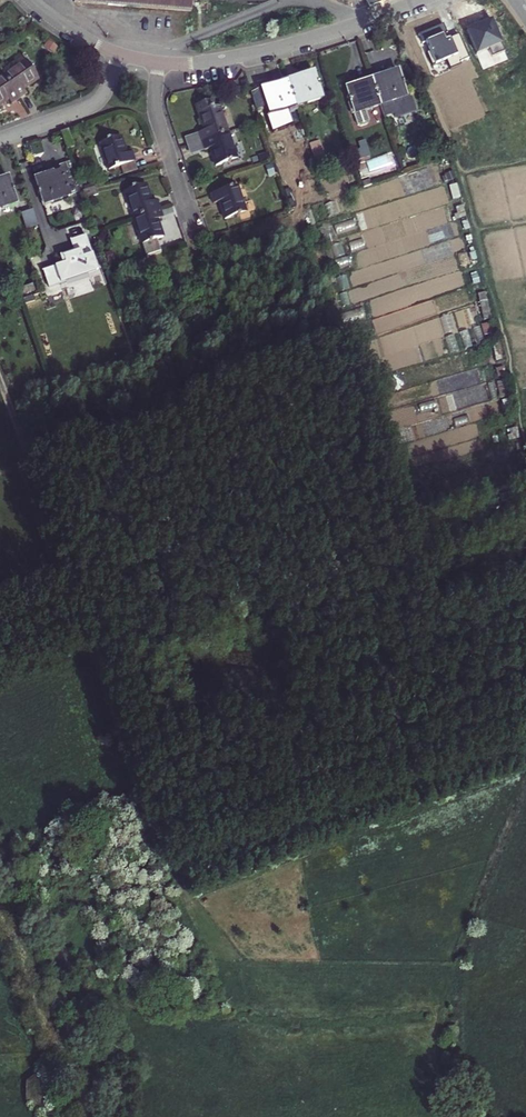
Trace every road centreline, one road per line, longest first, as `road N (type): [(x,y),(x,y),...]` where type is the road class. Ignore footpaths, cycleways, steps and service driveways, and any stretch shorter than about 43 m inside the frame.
road 1 (residential): [(417,0),(282,47),(158,63)]
road 2 (residential): [(158,63),(155,114),(195,233)]
road 3 (residential): [(0,138),(94,104),(118,54)]

